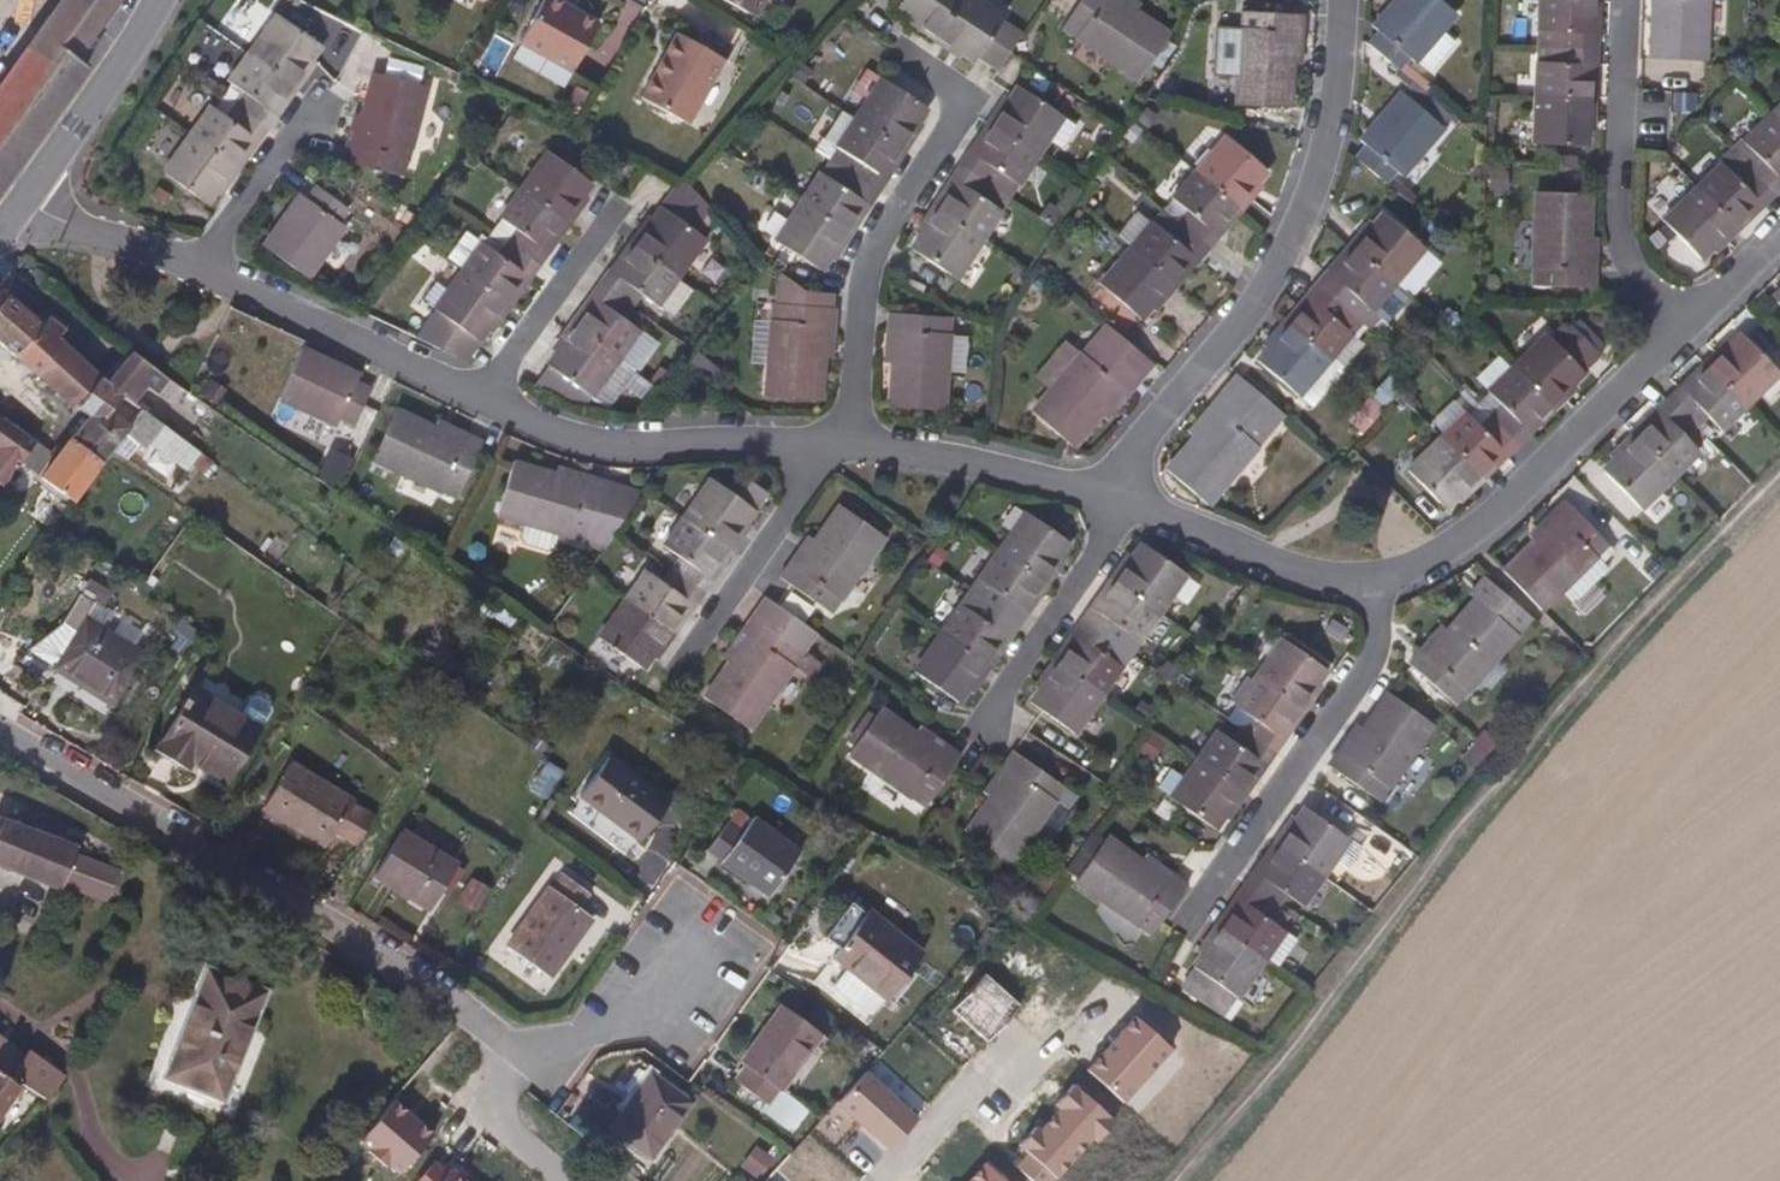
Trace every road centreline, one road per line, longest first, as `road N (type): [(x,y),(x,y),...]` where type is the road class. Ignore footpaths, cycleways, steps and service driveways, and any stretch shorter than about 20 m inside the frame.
road 1 (residential): [(0,734),(444,997),(518,1054)]
road 2 (residential): [(1341,0),(1335,84),(1292,243),(1143,436),(1118,495)]
road 3 (residential): [(843,452),(875,244),(966,95),(911,56)]
road 4 (residential): [(1373,581),(1453,549),(1685,316)]
road 5 (residential): [(1373,581),(1364,650),(1180,919)]
road 6 (residential): [(482,399),(580,448),(644,456),(843,452)]
road 7 (residential): [(1685,316),(1620,247),(1614,190),(1626,0)]
road 8 (residential): [(193,264),(482,399)]
road 9 (residential): [(843,452),(969,460),(1118,495)]
road 10 (residential): [(1118,495),(1273,560),(1373,581)]
road 11 (residential): [(1118,495),(1004,676),(987,727)]
road 12 (residential): [(688,660),(843,452)]
road 13 (residential): [(156,0),(23,205)]
road 14 (residential): [(482,399),(621,206)]
road 15 (residential): [(518,1054),(623,1025),(693,942)]
road 16 (residential): [(193,264),(313,102)]
road 17 (residential): [(1030,1036),(891,1180)]
road 18 (residential): [(23,205),(193,264)]
road 19 (residential): [(518,1054),(495,1100),(508,1137),(568,1180)]
road 20 (residential): [(1685,316),(1779,225)]

